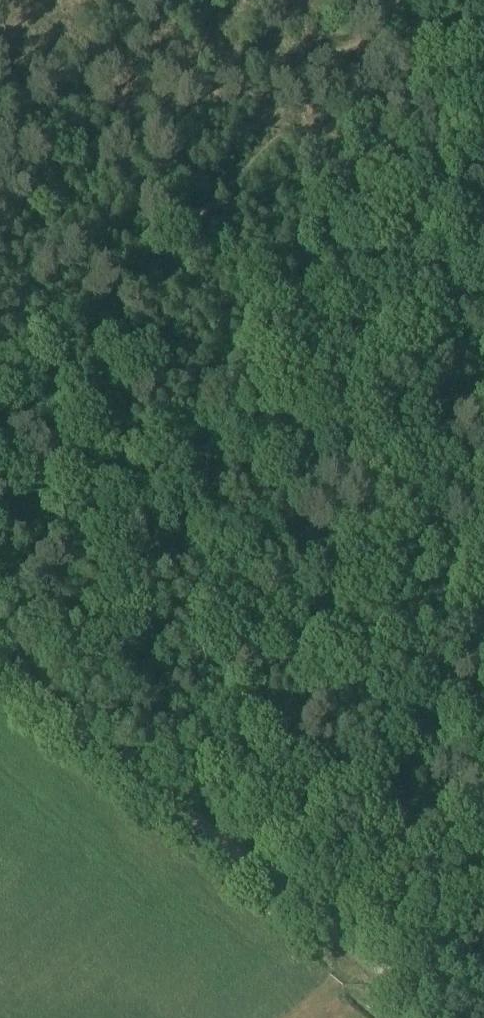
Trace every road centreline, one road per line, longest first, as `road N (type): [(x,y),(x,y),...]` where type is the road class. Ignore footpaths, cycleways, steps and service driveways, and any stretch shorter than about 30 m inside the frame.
road 1 (track): [(425,1017),(0,682)]

